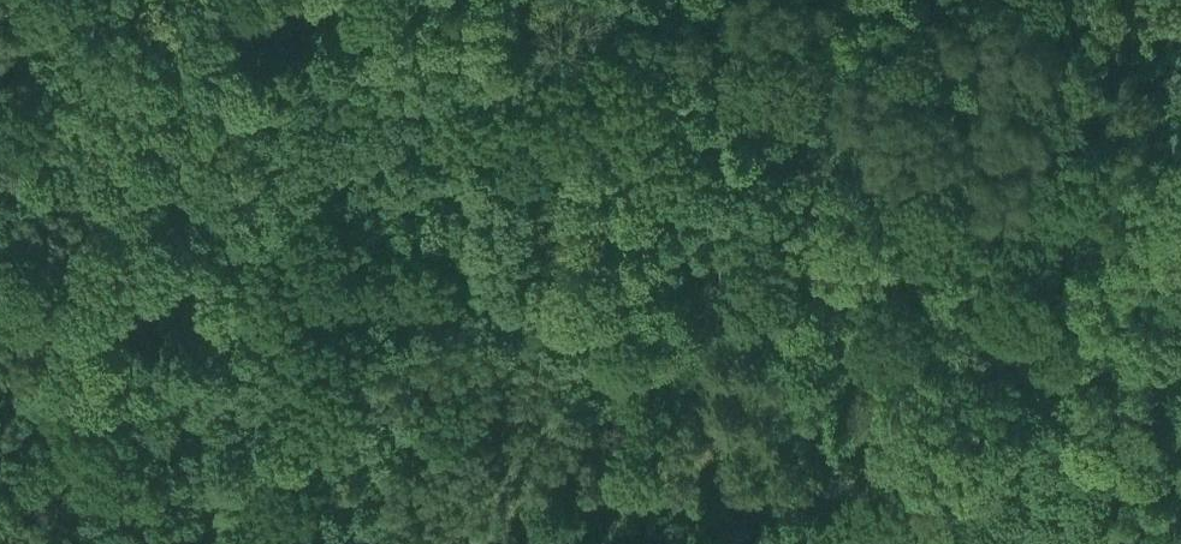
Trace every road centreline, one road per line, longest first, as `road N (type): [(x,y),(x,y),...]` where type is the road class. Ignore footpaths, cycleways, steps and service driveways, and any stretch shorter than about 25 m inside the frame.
road 1 (track): [(347,543),(463,390),(494,323),(515,301),(574,295),(674,316),(713,348),(752,420),(766,543)]
road 2 (track): [(990,543),(1023,480),(1103,370),(1154,354),(1180,367)]

